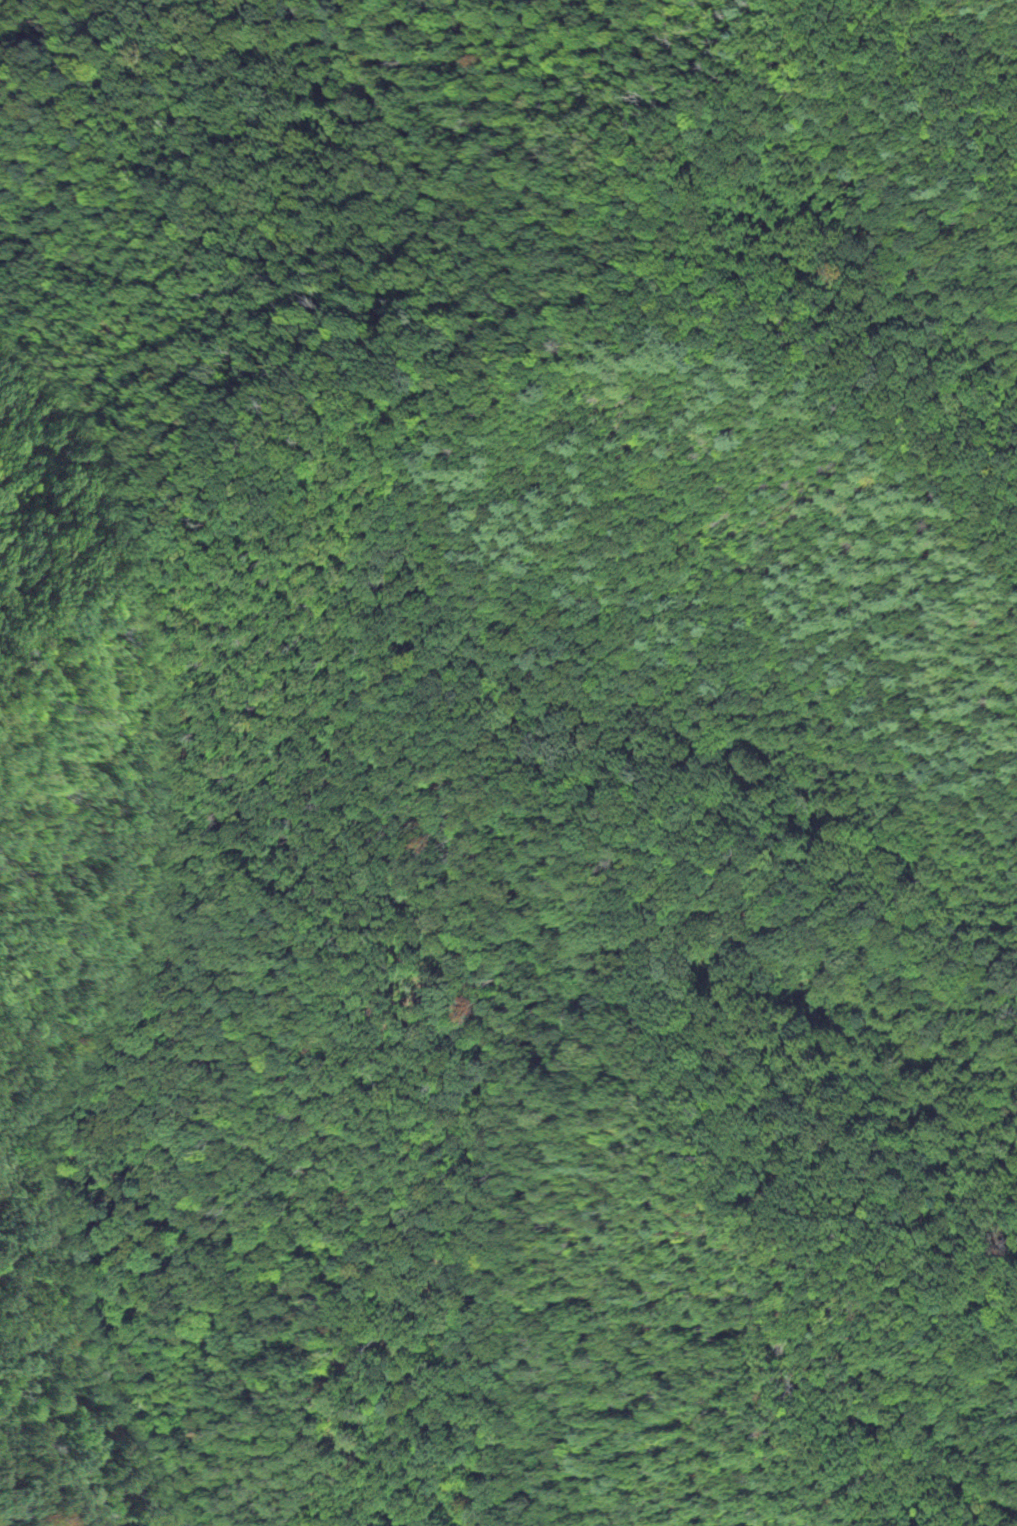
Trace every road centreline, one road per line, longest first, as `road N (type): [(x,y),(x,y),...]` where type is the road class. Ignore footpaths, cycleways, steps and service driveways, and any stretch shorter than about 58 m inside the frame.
road 1 (track): [(1016,1116),(842,857),(868,815),(936,789),(920,711),(889,658),(951,559),(1016,534)]
road 2 (track): [(1016,183),(988,230),(837,240),(780,303),(603,324),(577,350)]

